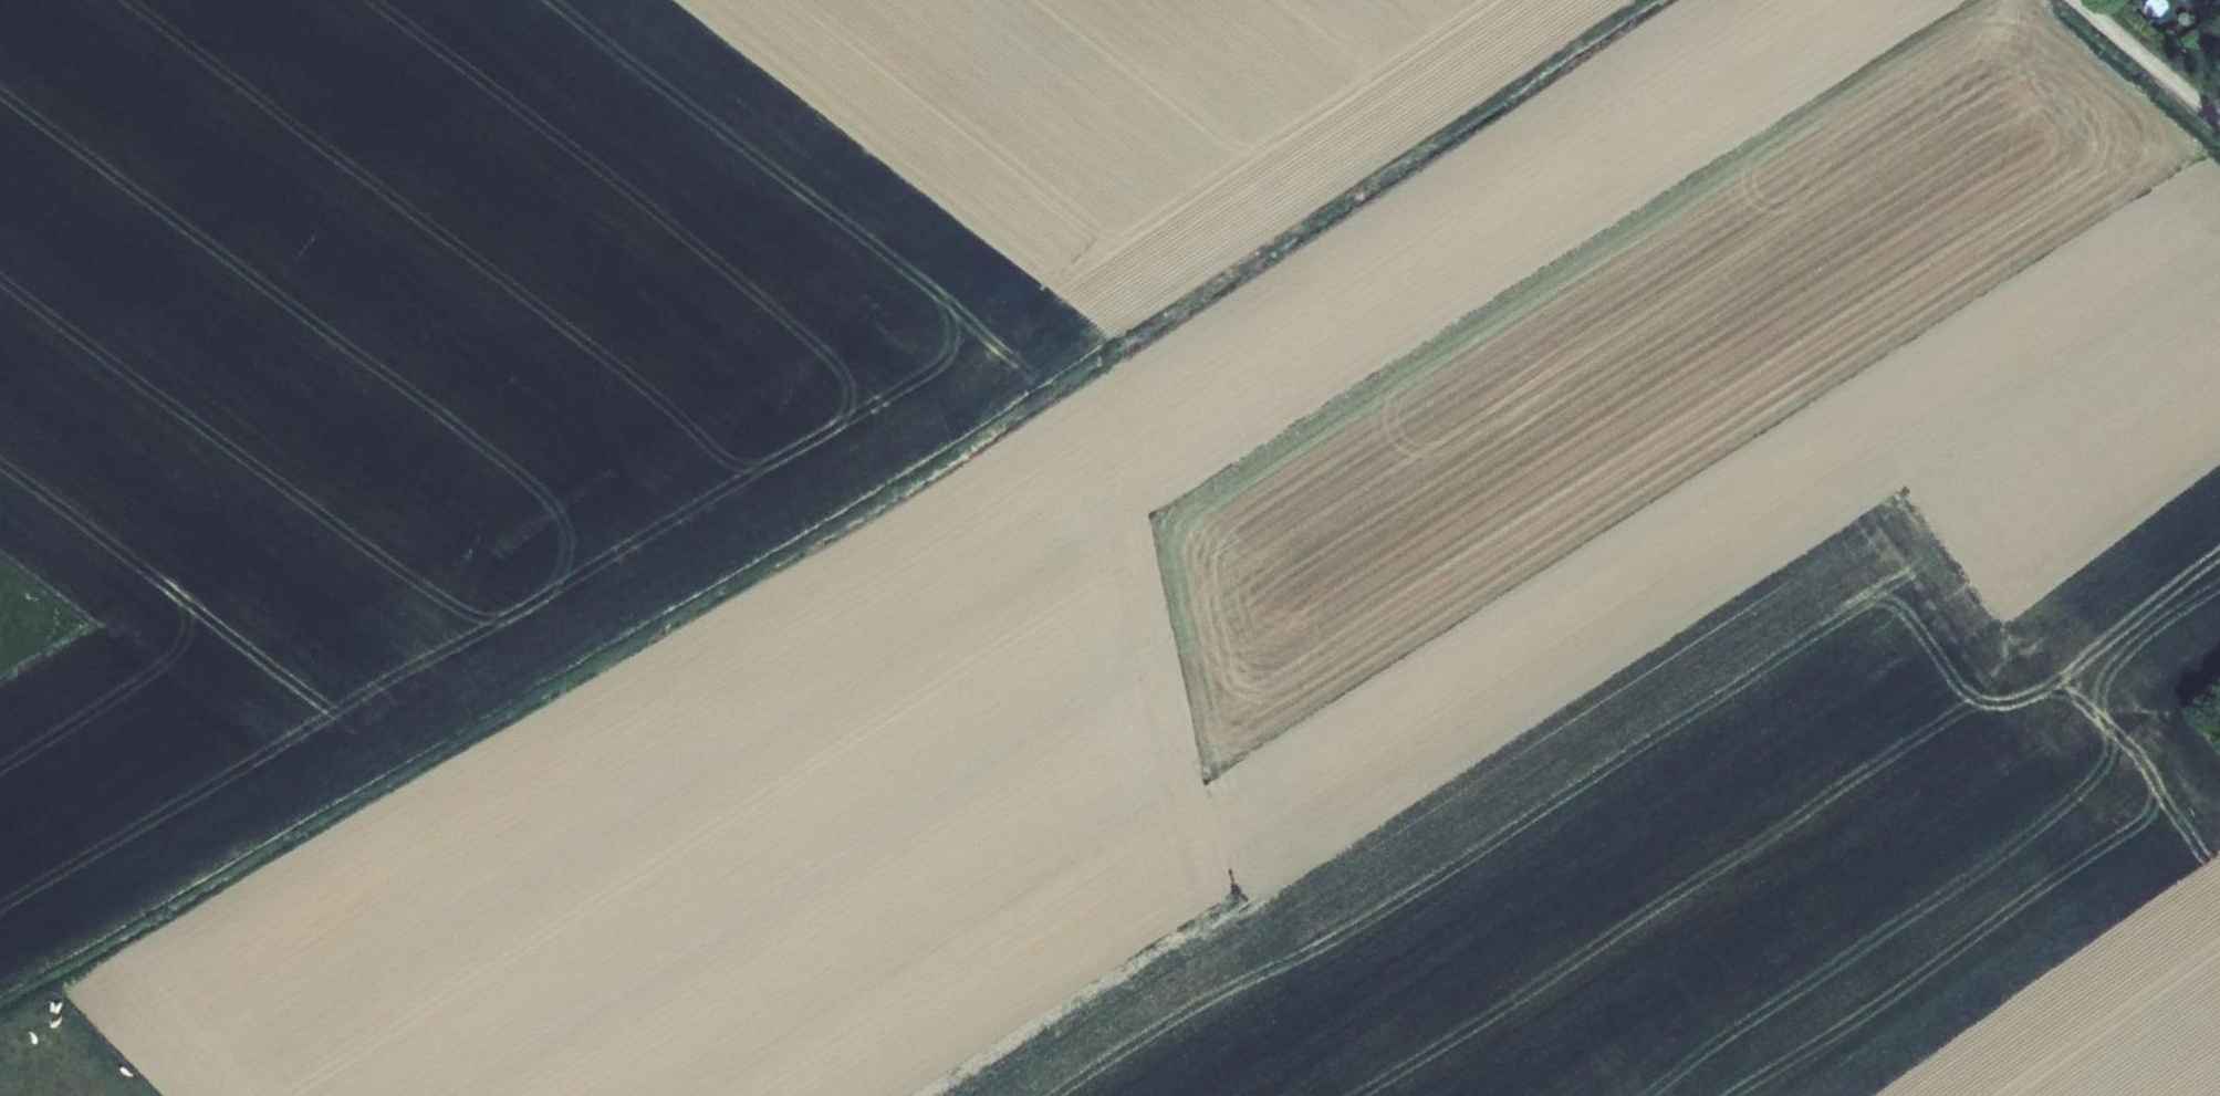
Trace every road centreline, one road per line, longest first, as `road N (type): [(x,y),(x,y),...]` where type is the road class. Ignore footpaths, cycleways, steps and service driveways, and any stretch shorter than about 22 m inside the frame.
road 1 (unclassified): [(2077,0),(2219,120)]

